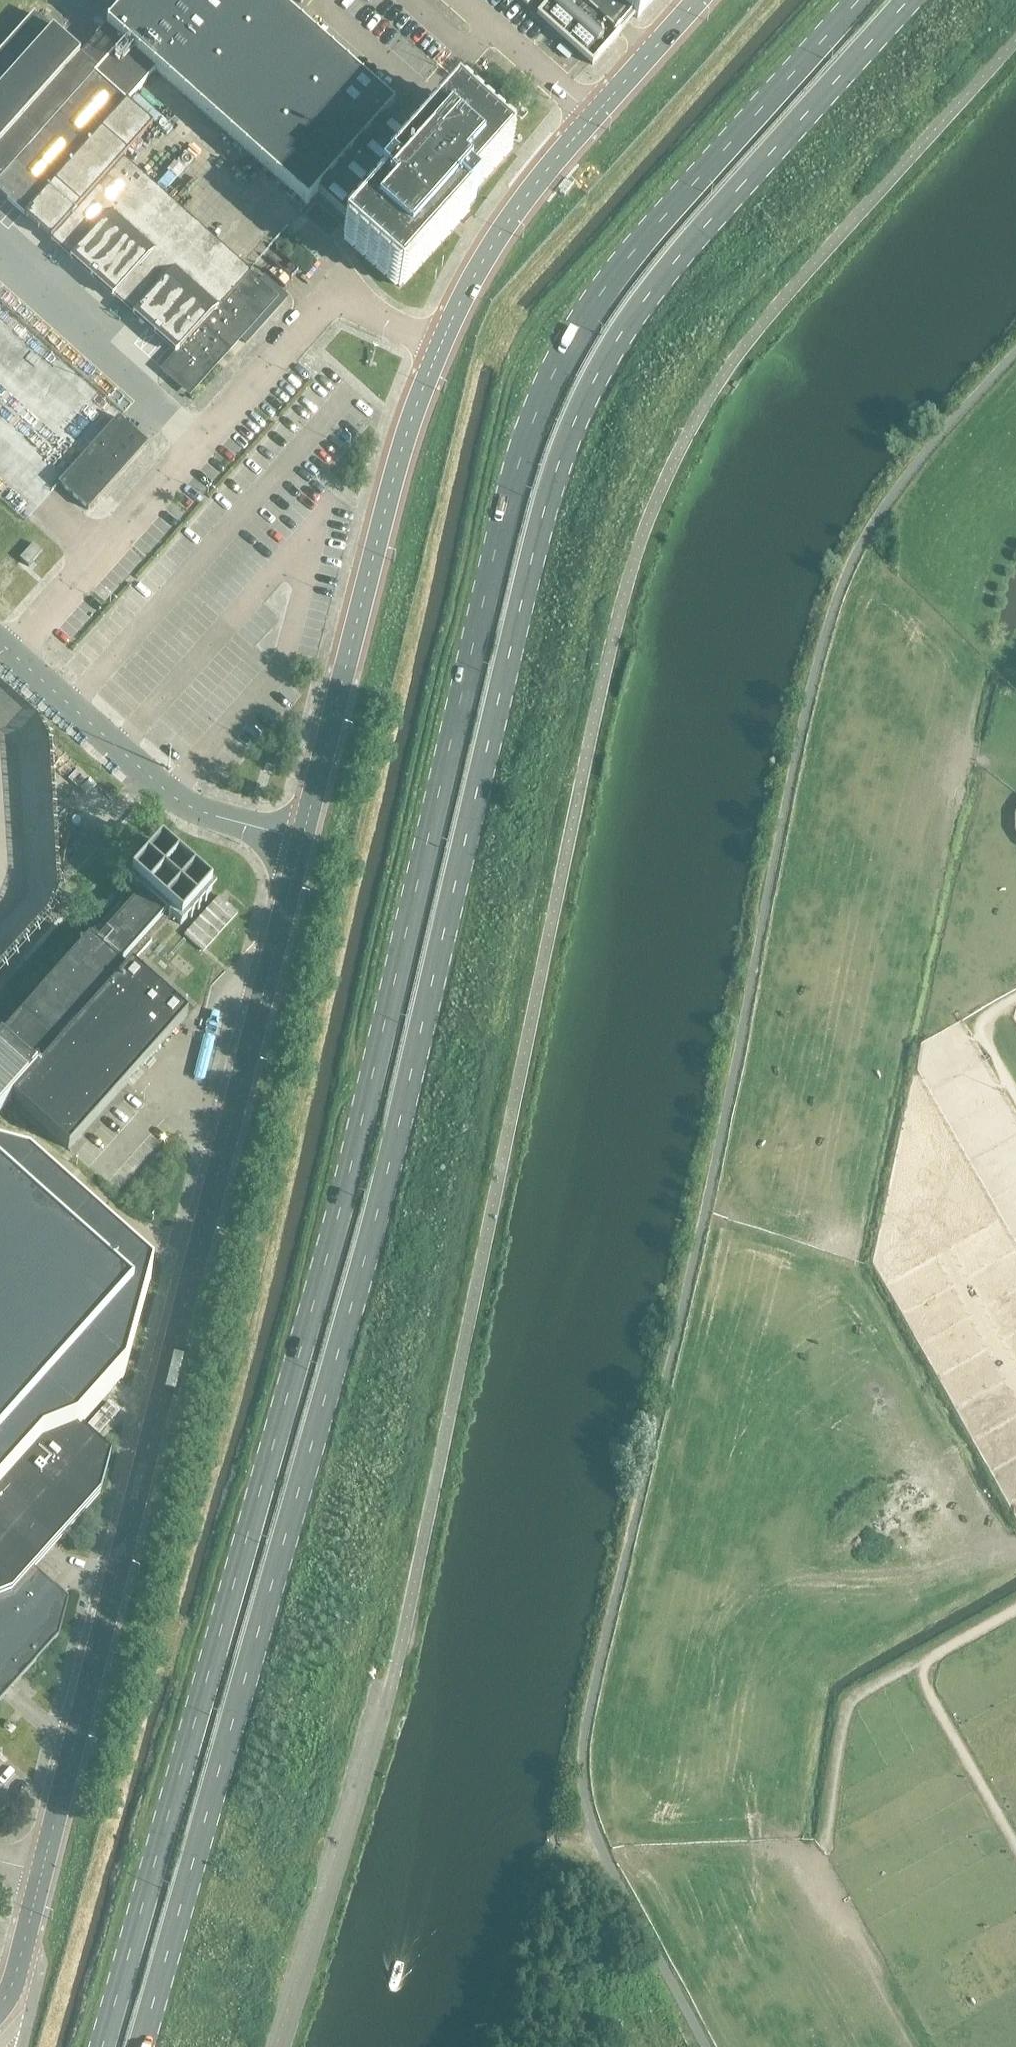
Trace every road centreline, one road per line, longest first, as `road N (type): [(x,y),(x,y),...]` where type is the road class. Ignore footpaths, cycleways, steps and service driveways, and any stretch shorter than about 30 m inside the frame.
road 1 (primary): [(141,2046),(398,1128),(542,520),(569,440),(638,310),(909,0)]
road 2 (primary): [(858,0),(620,267),(577,331),(539,411),(509,500),(301,1355),(104,2046)]
road 3 (unclassified): [(0,2003),(12,1984),(302,835)]
road 4 (unclassified): [(302,835),(404,436),(438,348),(493,242),(592,117)]
road 5 (unclassified): [(0,644),(183,804),(302,835)]
road 6 (track): [(1015,1841),(924,1678),(928,1661),(1015,1612)]
road 7 (unclassified): [(461,0),(592,117)]
road 8 (unclassified): [(592,117),(696,0)]

